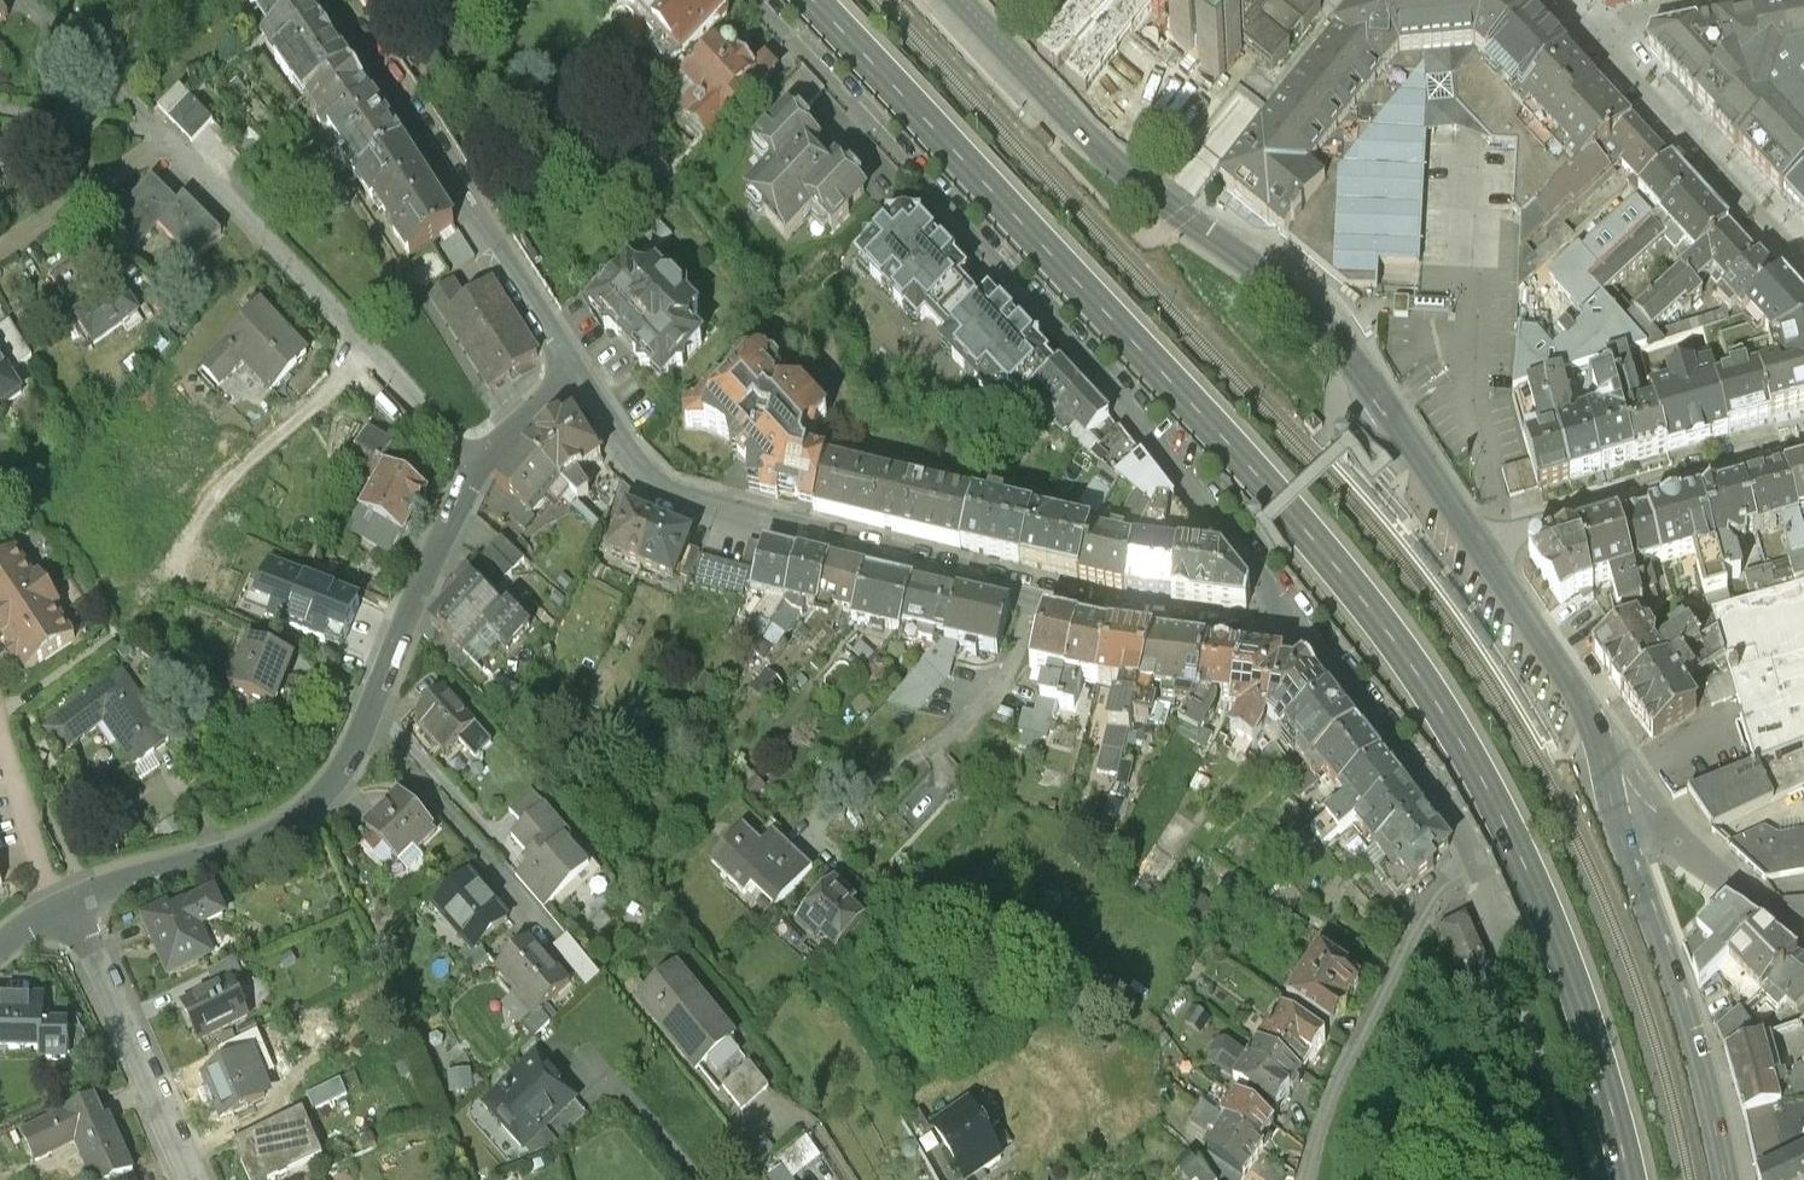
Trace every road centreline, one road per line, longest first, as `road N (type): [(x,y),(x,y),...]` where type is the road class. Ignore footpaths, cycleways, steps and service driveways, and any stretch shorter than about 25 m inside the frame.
road 1 (primary): [(821,0),(1239,446),(1418,668),(1483,775),(1554,928),(1599,1054),(1631,1179)]
road 2 (residential): [(758,0),(1127,407),(1296,622)]
road 3 (residential): [(574,367),(654,468),(693,488),(1171,615),(1265,633),(1296,622)]
road 4 (tertiary): [(1477,537),(1328,327),(1262,263),(1115,150),(970,0)]
road 5 (residential): [(472,455),(163,134)]
road 6 (residential): [(340,0),(574,367)]
road 7 (tertiary): [(1727,1179),(1701,1060),(1612,803)]
road 8 (residential): [(1478,852),(1412,919),(1400,973),(1351,1052),(1305,1179)]
road 9 (residential): [(366,716),(315,798),(289,819),(66,895)]
road 10 (residential): [(1803,446),(1477,537)]
road 11 (residential): [(66,895),(189,1179)]
road 12 (tertiary): [(1612,803),(1589,709),(1477,537)]
road 13 (residential): [(1296,622),(1478,852)]
road 14 (residential): [(472,455),(366,716)]
road 15 (residential): [(534,907),(366,716)]
road 16 (residential): [(1612,803),(1661,823),(1803,935)]
road 17 (residential): [(0,244),(163,134)]
road 18 (residential): [(0,737),(66,895)]
road 19 (residential): [(163,134),(0,101)]
road 20 (residential): [(574,367),(472,455)]

